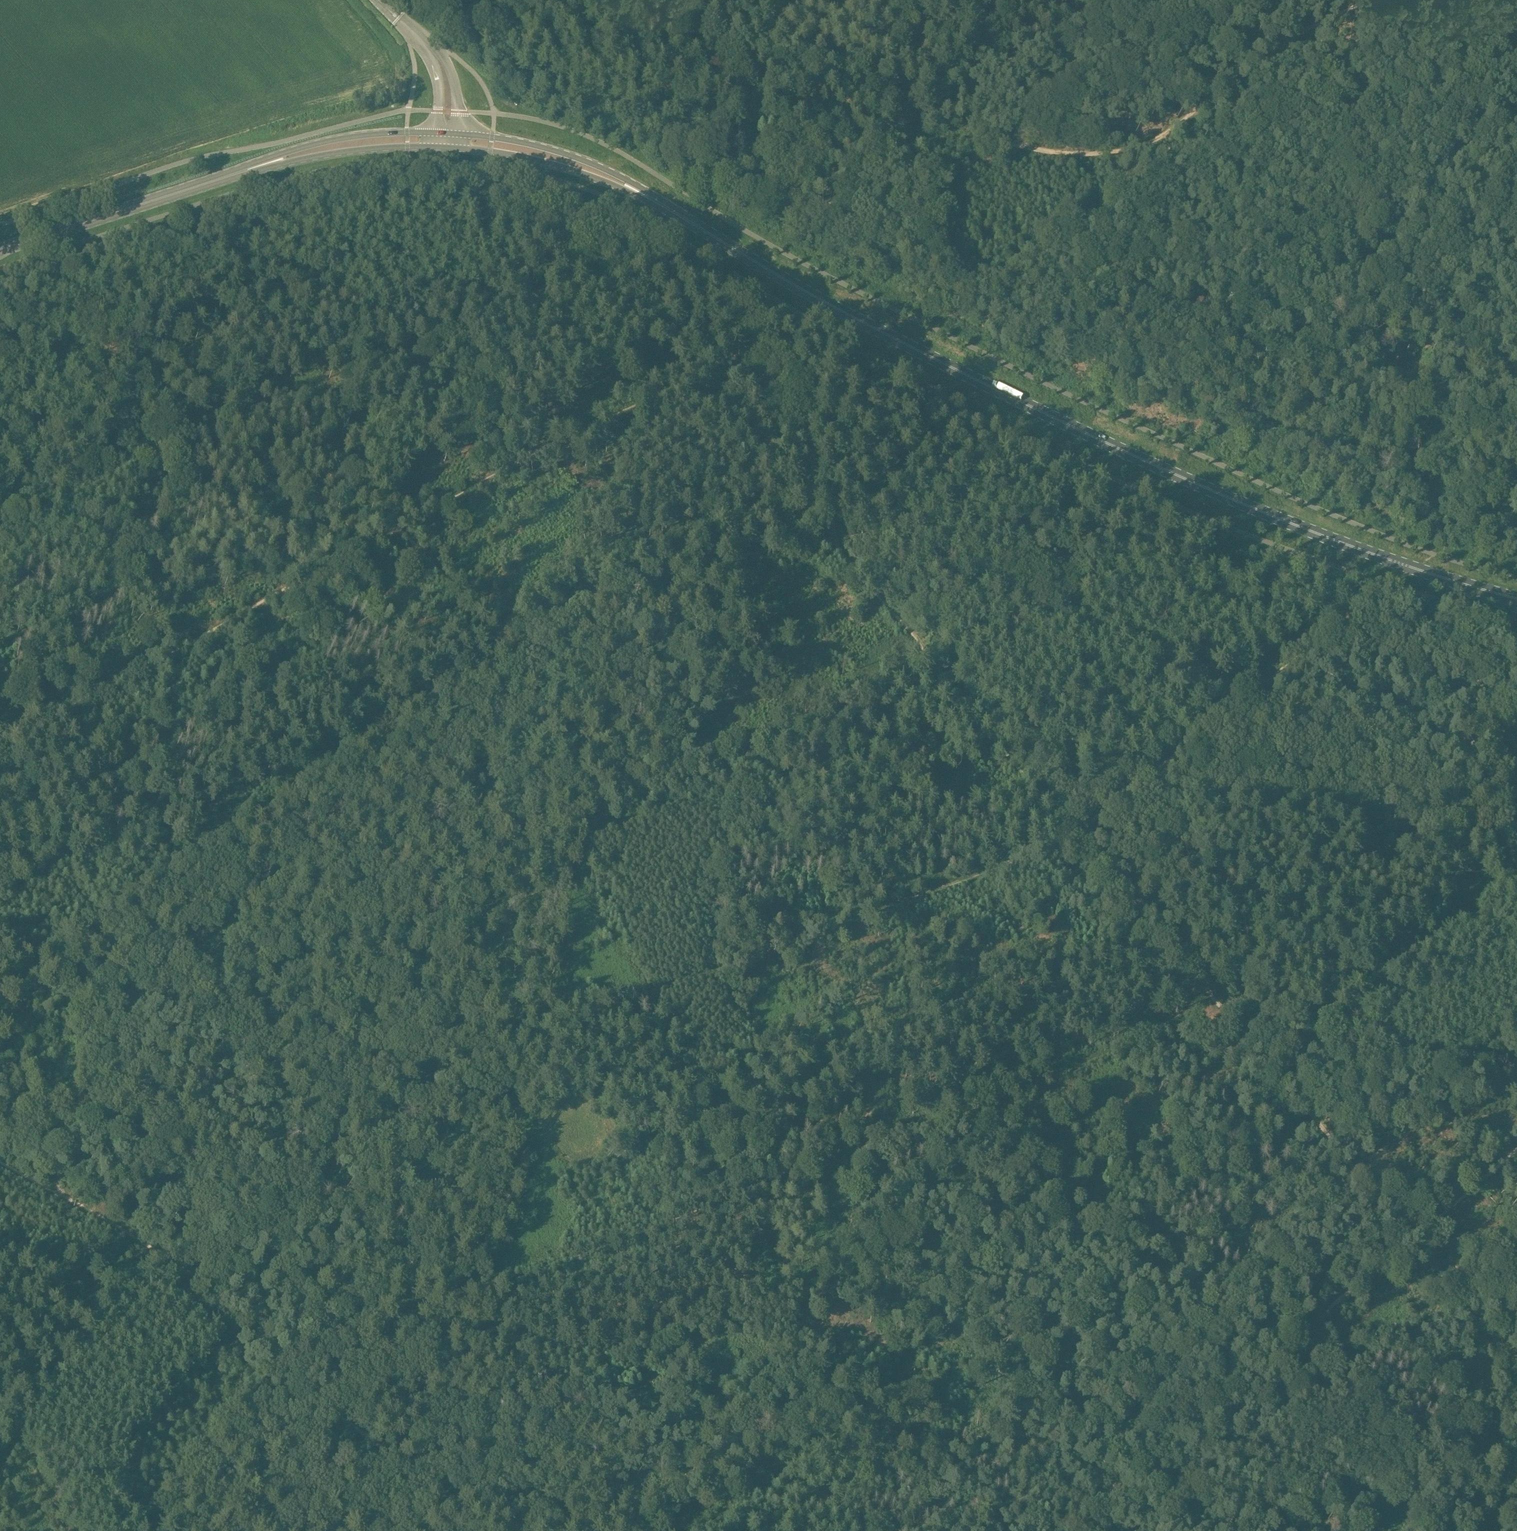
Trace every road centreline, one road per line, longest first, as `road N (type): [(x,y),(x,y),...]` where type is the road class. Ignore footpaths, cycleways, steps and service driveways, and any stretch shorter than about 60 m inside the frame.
road 1 (track): [(870,1530),(748,1198),(657,994),(546,1014),(412,1013),(221,970),(179,978),(115,966),(103,917),(0,750)]
road 2 (primary): [(1516,599),(1335,540),(1110,445),(808,293),(604,175),(523,150),(447,140)]
road 3 (track): [(827,529),(552,602),(310,779),(90,925)]
road 4 (track): [(1413,1241),(1075,834)]
road 5 (primary): [(0,250),(321,149),(447,140)]
road 6 (track): [(0,751),(398,527)]
road 7 (track): [(1413,1241),(1061,1530)]
road 8 (track): [(1075,834),(1430,554)]
road 9 (track): [(1075,834),(851,572),(827,529)]
road 10 (track): [(1029,148),(740,218),(733,249)]
road 11 (track): [(670,389),(398,527)]
road 12 (track): [(398,527),(266,390),(201,418)]
road 13 (track): [(728,264),(826,503)]
road 14 (track): [(1029,148),(972,137),(839,156),(795,149)]
road 15 (track): [(201,418),(0,511)]
road 16 (track): [(266,390),(124,226)]
road 17 (track): [(795,149),(713,142),(612,147)]
road 18 (tertiary): [(447,140),(444,72),(429,42),(380,0)]
road 19 (track): [(1516,1367),(1413,1241)]
road 20 (track): [(926,0),(1051,89)]
road 21 (track): [(500,642),(402,531)]
road 22 (track): [(1516,1152),(1413,1241)]

